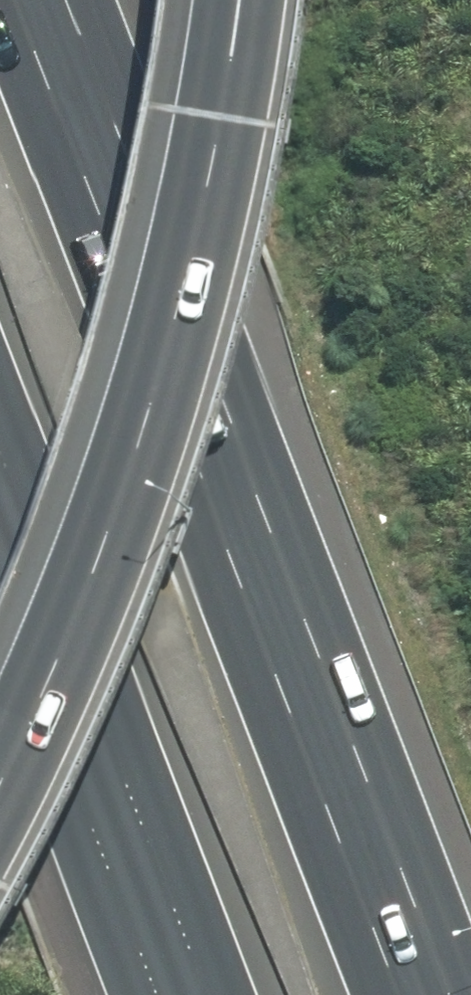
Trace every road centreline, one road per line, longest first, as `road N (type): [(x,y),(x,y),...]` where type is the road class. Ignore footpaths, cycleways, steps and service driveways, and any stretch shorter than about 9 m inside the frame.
road 1 (motorway): [(10,0),(399,994)]
road 2 (motorway): [(255,0),(204,287),(150,485),(101,623),(0,836)]
road 3 (motorway): [(206,994),(0,458)]

